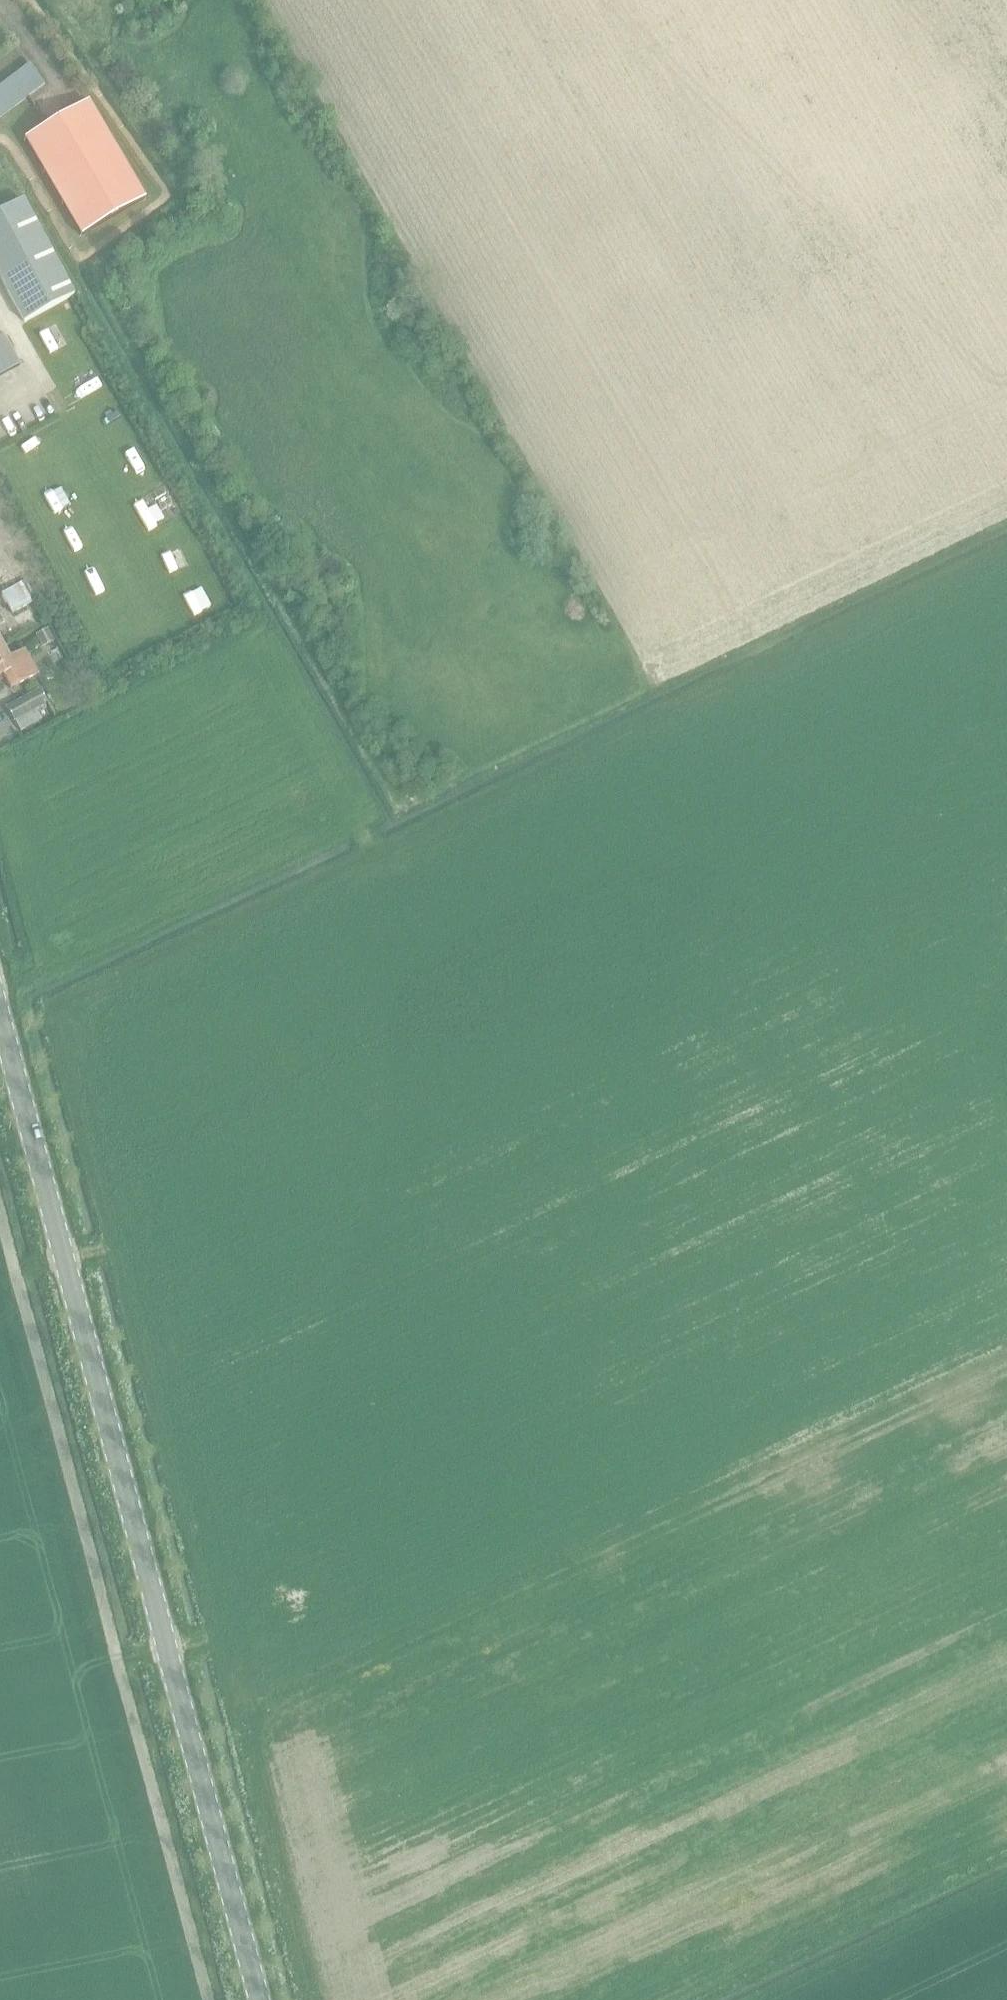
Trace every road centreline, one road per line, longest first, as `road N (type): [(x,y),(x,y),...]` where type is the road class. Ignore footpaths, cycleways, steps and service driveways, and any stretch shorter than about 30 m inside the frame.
road 1 (tertiary): [(260,1999),(0,1016)]

